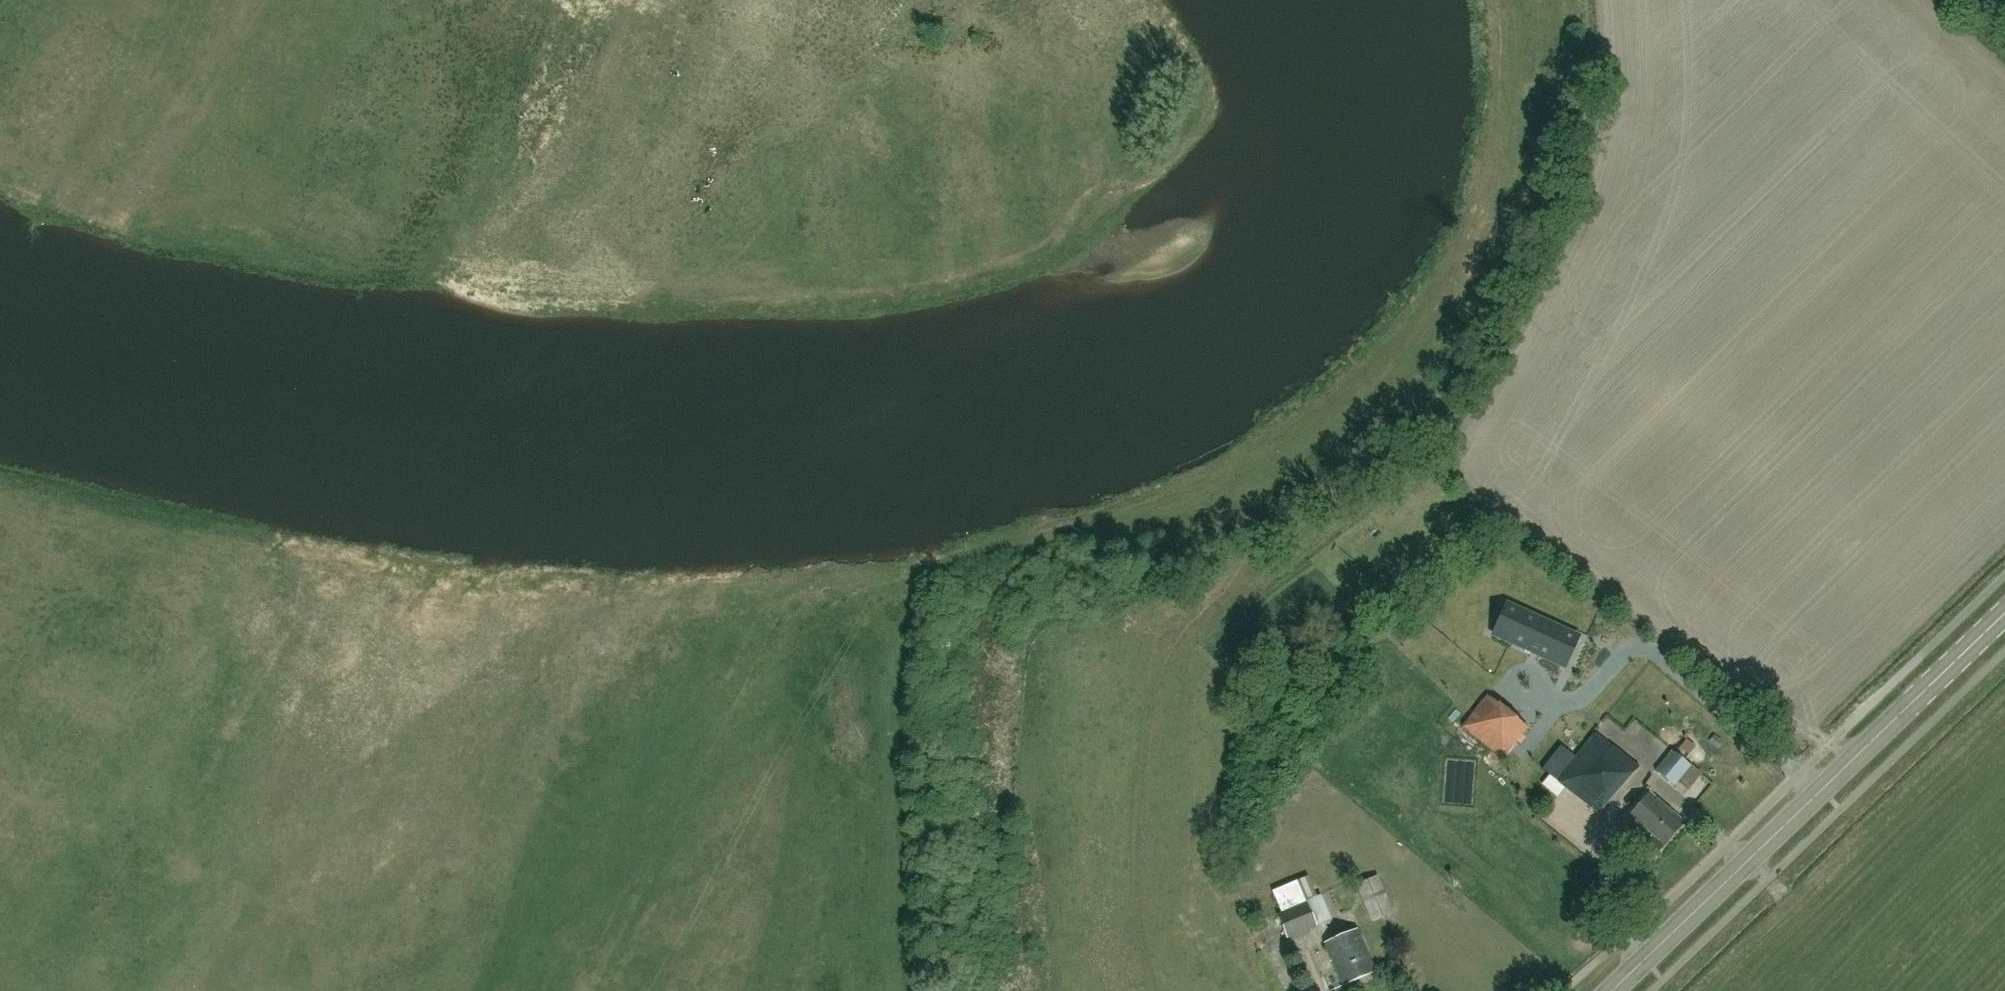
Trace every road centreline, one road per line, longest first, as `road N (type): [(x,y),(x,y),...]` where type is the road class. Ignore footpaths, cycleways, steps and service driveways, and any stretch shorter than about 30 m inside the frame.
road 1 (secondary): [(1612,990),(2004,616)]

